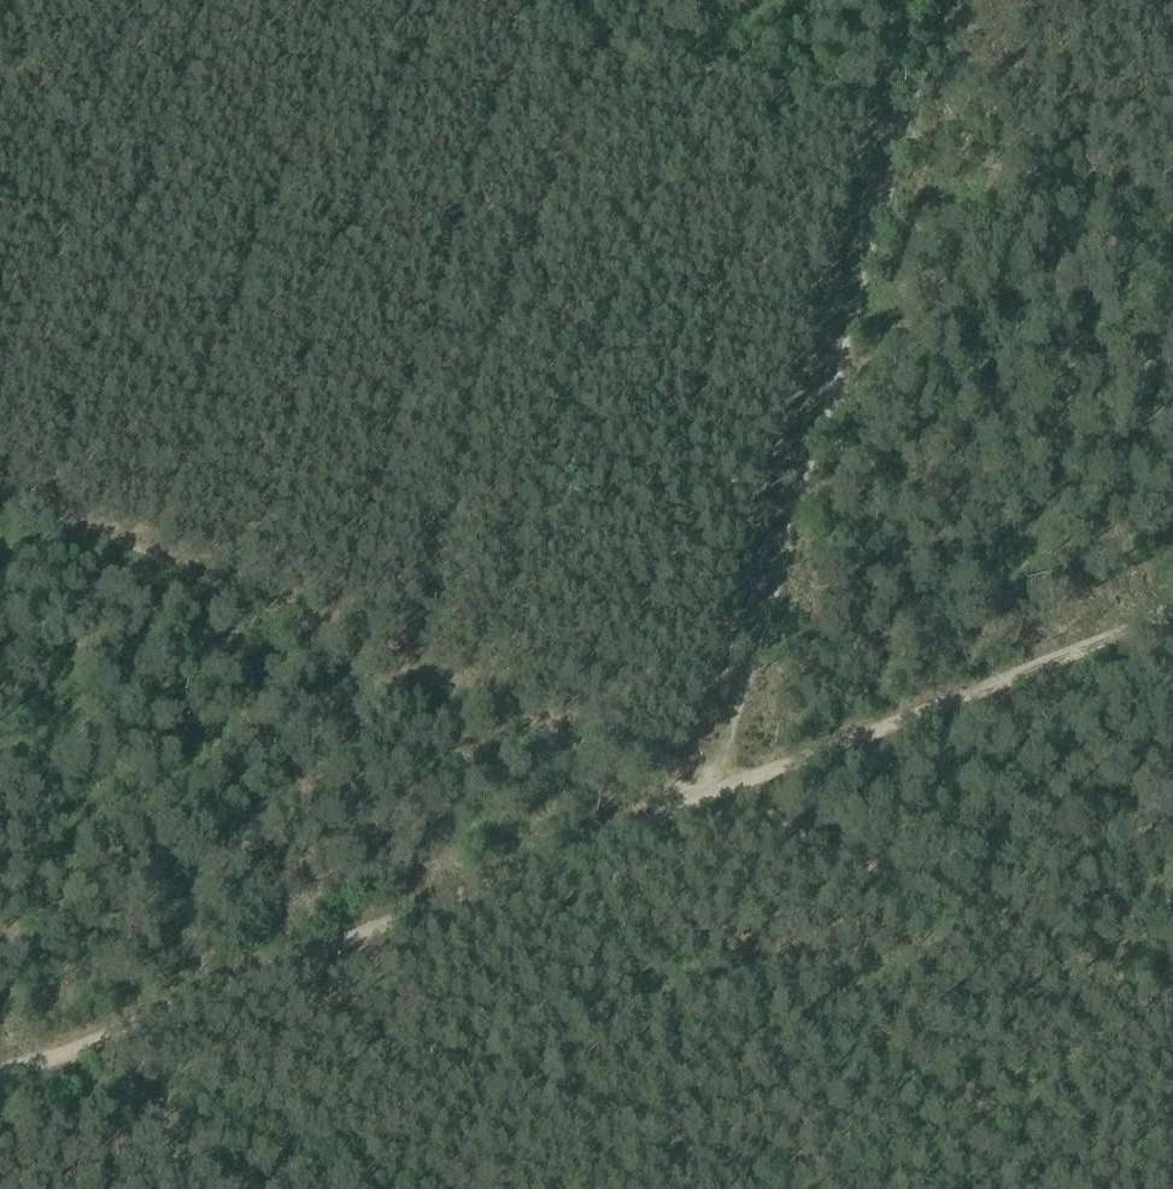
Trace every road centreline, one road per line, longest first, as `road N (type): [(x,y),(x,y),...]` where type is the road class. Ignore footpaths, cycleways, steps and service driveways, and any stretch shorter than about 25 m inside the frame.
road 1 (track): [(0,492),(702,797)]
road 2 (track): [(0,1082),(702,797)]
road 3 (track): [(702,797),(902,142)]
road 4 (track): [(702,797),(1172,612)]
road 5 (track): [(457,0),(902,142)]
road 6 (track): [(902,142),(1172,227)]
road 7 (track): [(902,142),(945,0)]

